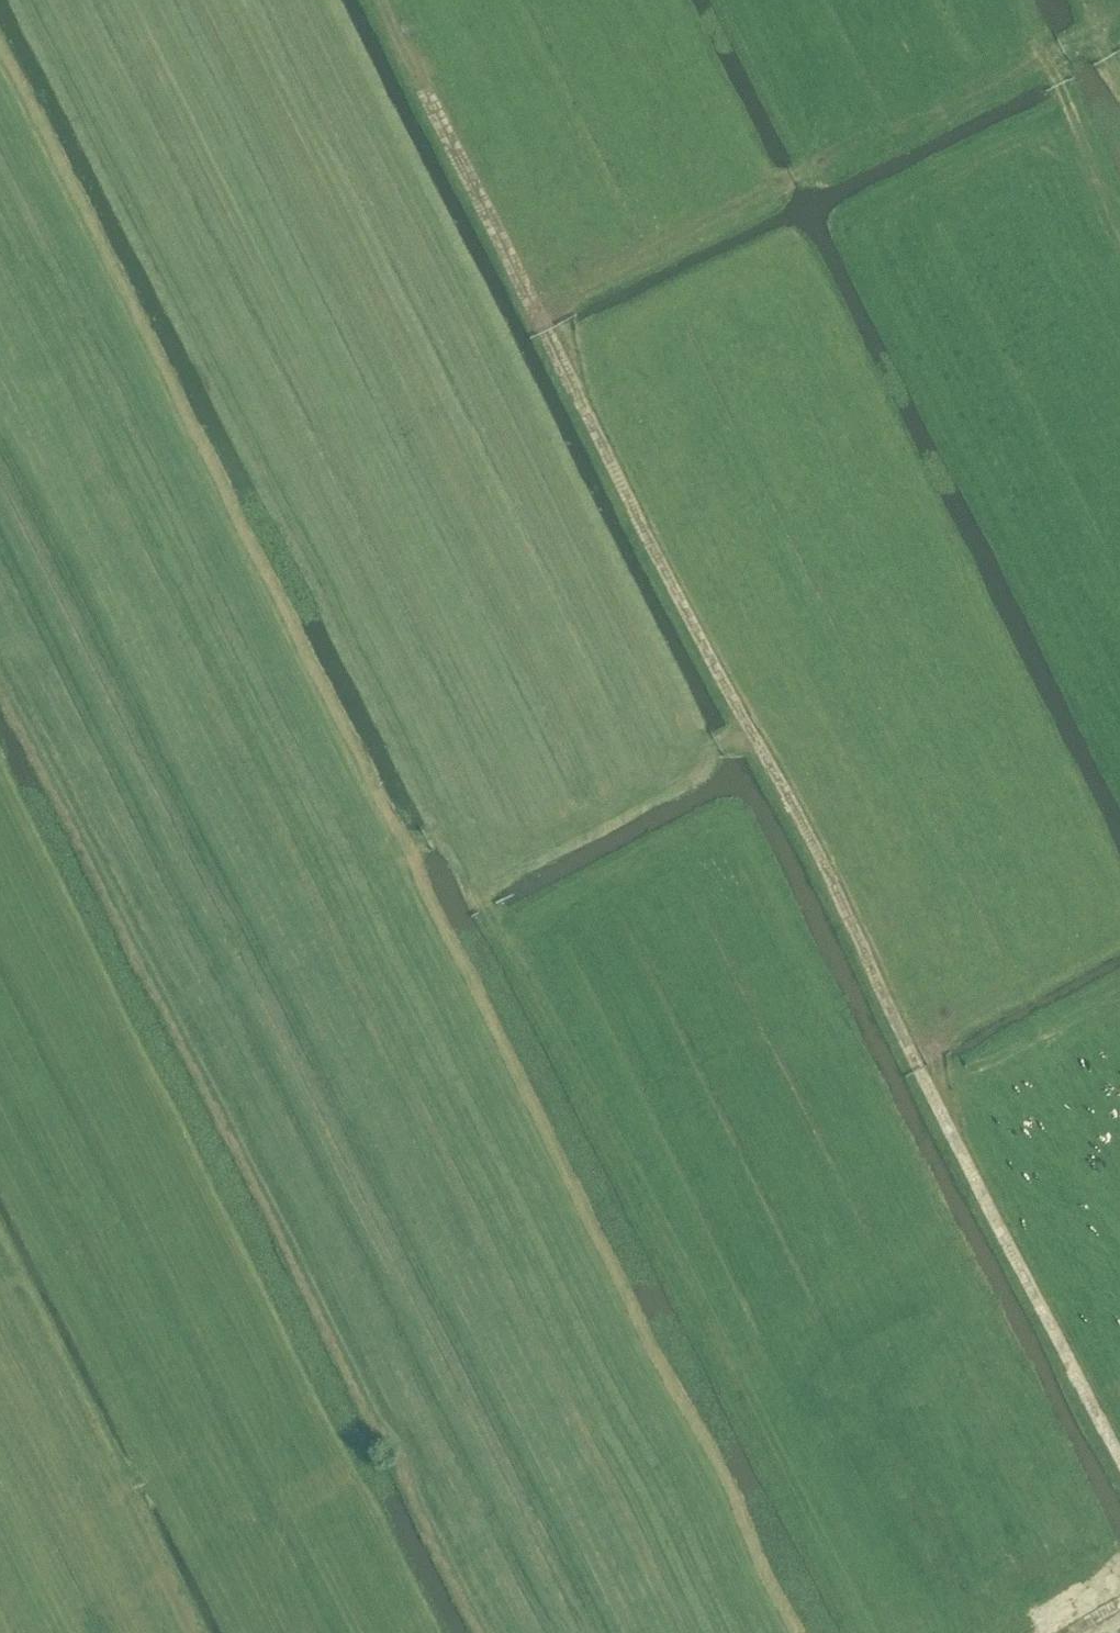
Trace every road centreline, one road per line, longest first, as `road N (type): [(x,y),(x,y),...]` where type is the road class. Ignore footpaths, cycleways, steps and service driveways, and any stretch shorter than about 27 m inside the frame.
road 1 (track): [(1119,1452),(430,99)]

